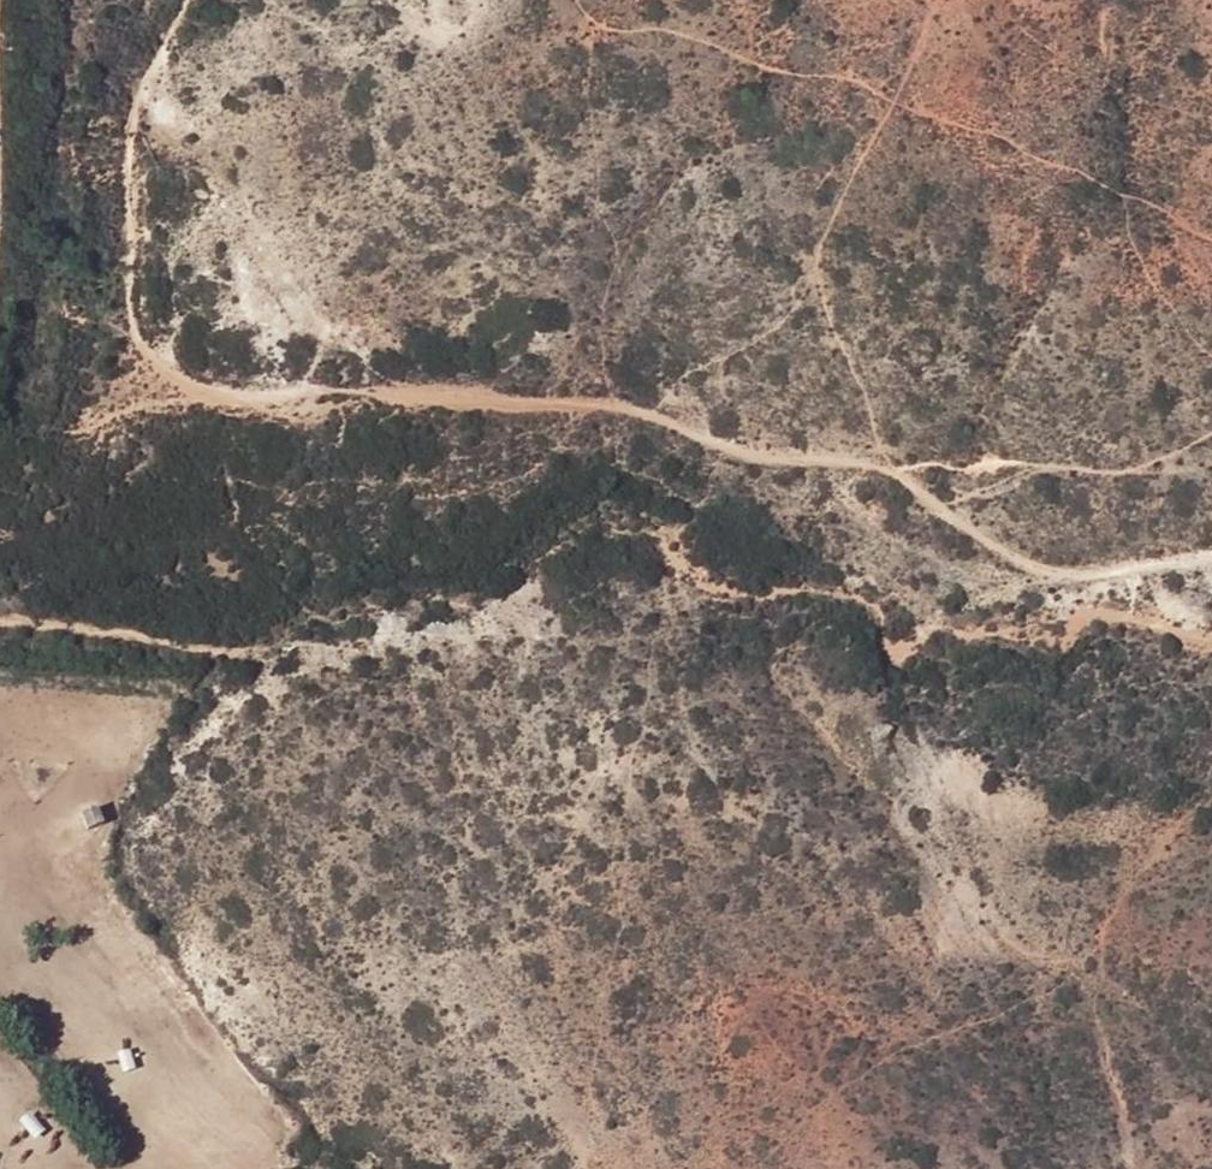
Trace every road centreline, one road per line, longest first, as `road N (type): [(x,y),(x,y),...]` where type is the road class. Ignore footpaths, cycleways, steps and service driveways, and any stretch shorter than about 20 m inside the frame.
road 1 (track): [(1211,562),(1100,578),(1057,575),(1000,551),(894,474),(835,459),(749,457),(568,398),(208,398),(62,422),(0,410)]

